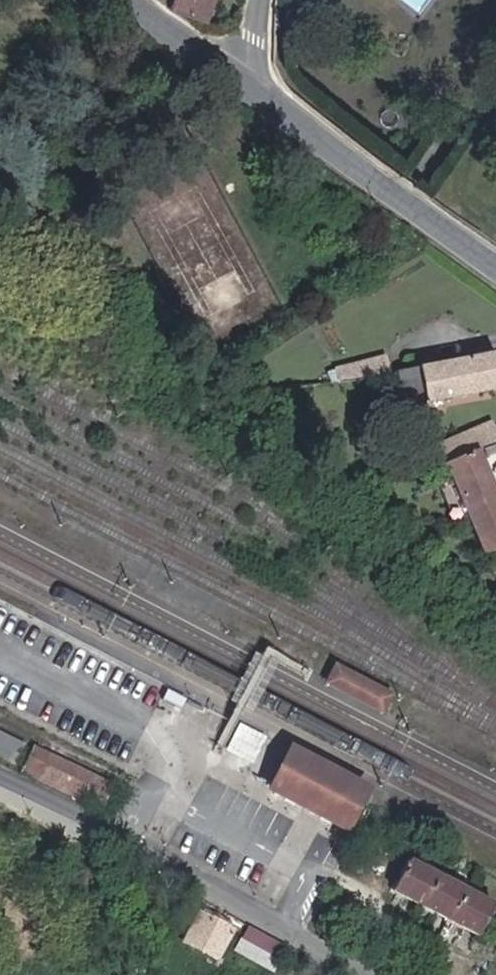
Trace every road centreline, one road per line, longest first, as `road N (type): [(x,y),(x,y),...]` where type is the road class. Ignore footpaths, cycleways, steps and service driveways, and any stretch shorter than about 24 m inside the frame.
road 1 (residential): [(0,774),(207,876),(373,974)]
road 2 (tertiary): [(247,85),(495,264)]
road 3 (tertiary): [(136,0),(247,85)]

